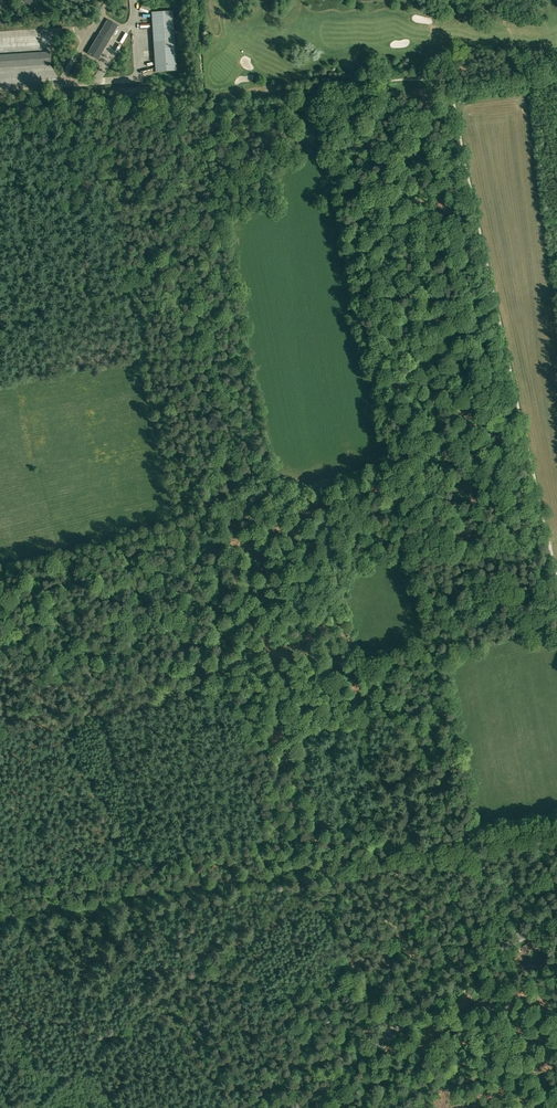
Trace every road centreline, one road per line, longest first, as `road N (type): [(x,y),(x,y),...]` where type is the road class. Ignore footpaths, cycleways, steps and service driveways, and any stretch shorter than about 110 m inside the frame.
road 1 (track): [(0,917),(556,826)]
road 2 (secondary): [(294,1107),(556,908)]

